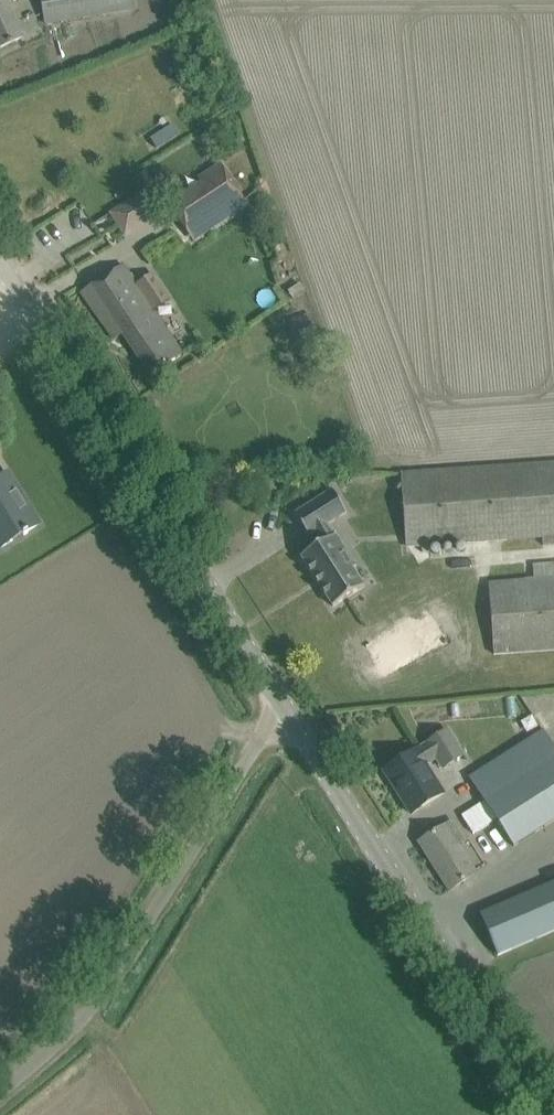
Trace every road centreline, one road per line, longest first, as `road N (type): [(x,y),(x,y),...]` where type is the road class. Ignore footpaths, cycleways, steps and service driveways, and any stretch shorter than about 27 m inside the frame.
road 1 (unclassified): [(285,709),(0,206)]
road 2 (unclassified): [(546,1114),(285,709)]
road 3 (unclassified): [(0,1091),(113,981),(285,709)]

